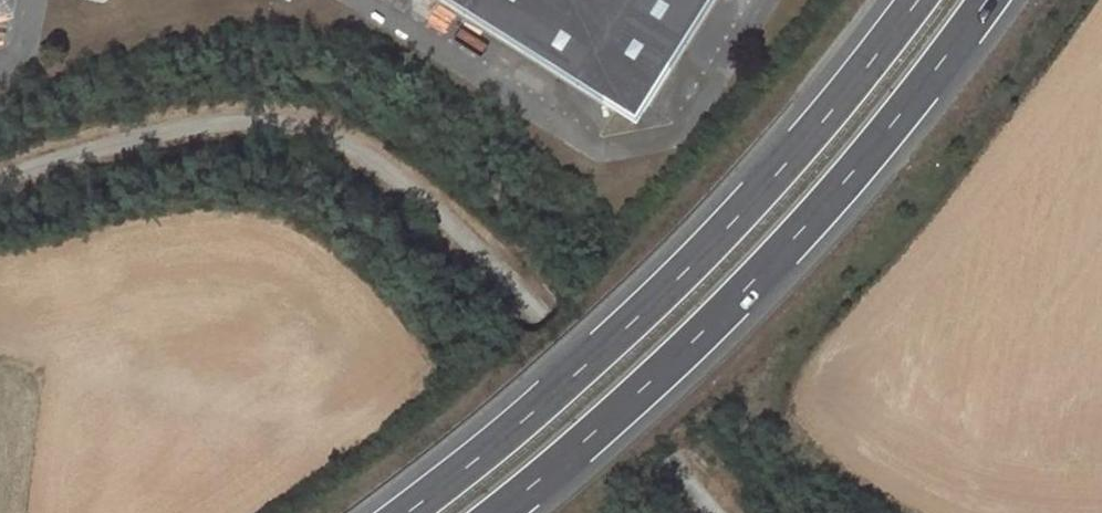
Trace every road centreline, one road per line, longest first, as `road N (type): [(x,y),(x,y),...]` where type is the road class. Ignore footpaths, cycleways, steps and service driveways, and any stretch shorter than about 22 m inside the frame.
road 1 (trunk): [(917,0),(819,127),(685,276),(486,451),(403,512)]
road 2 (trunk): [(498,512),(747,286),(866,154),(987,0)]

